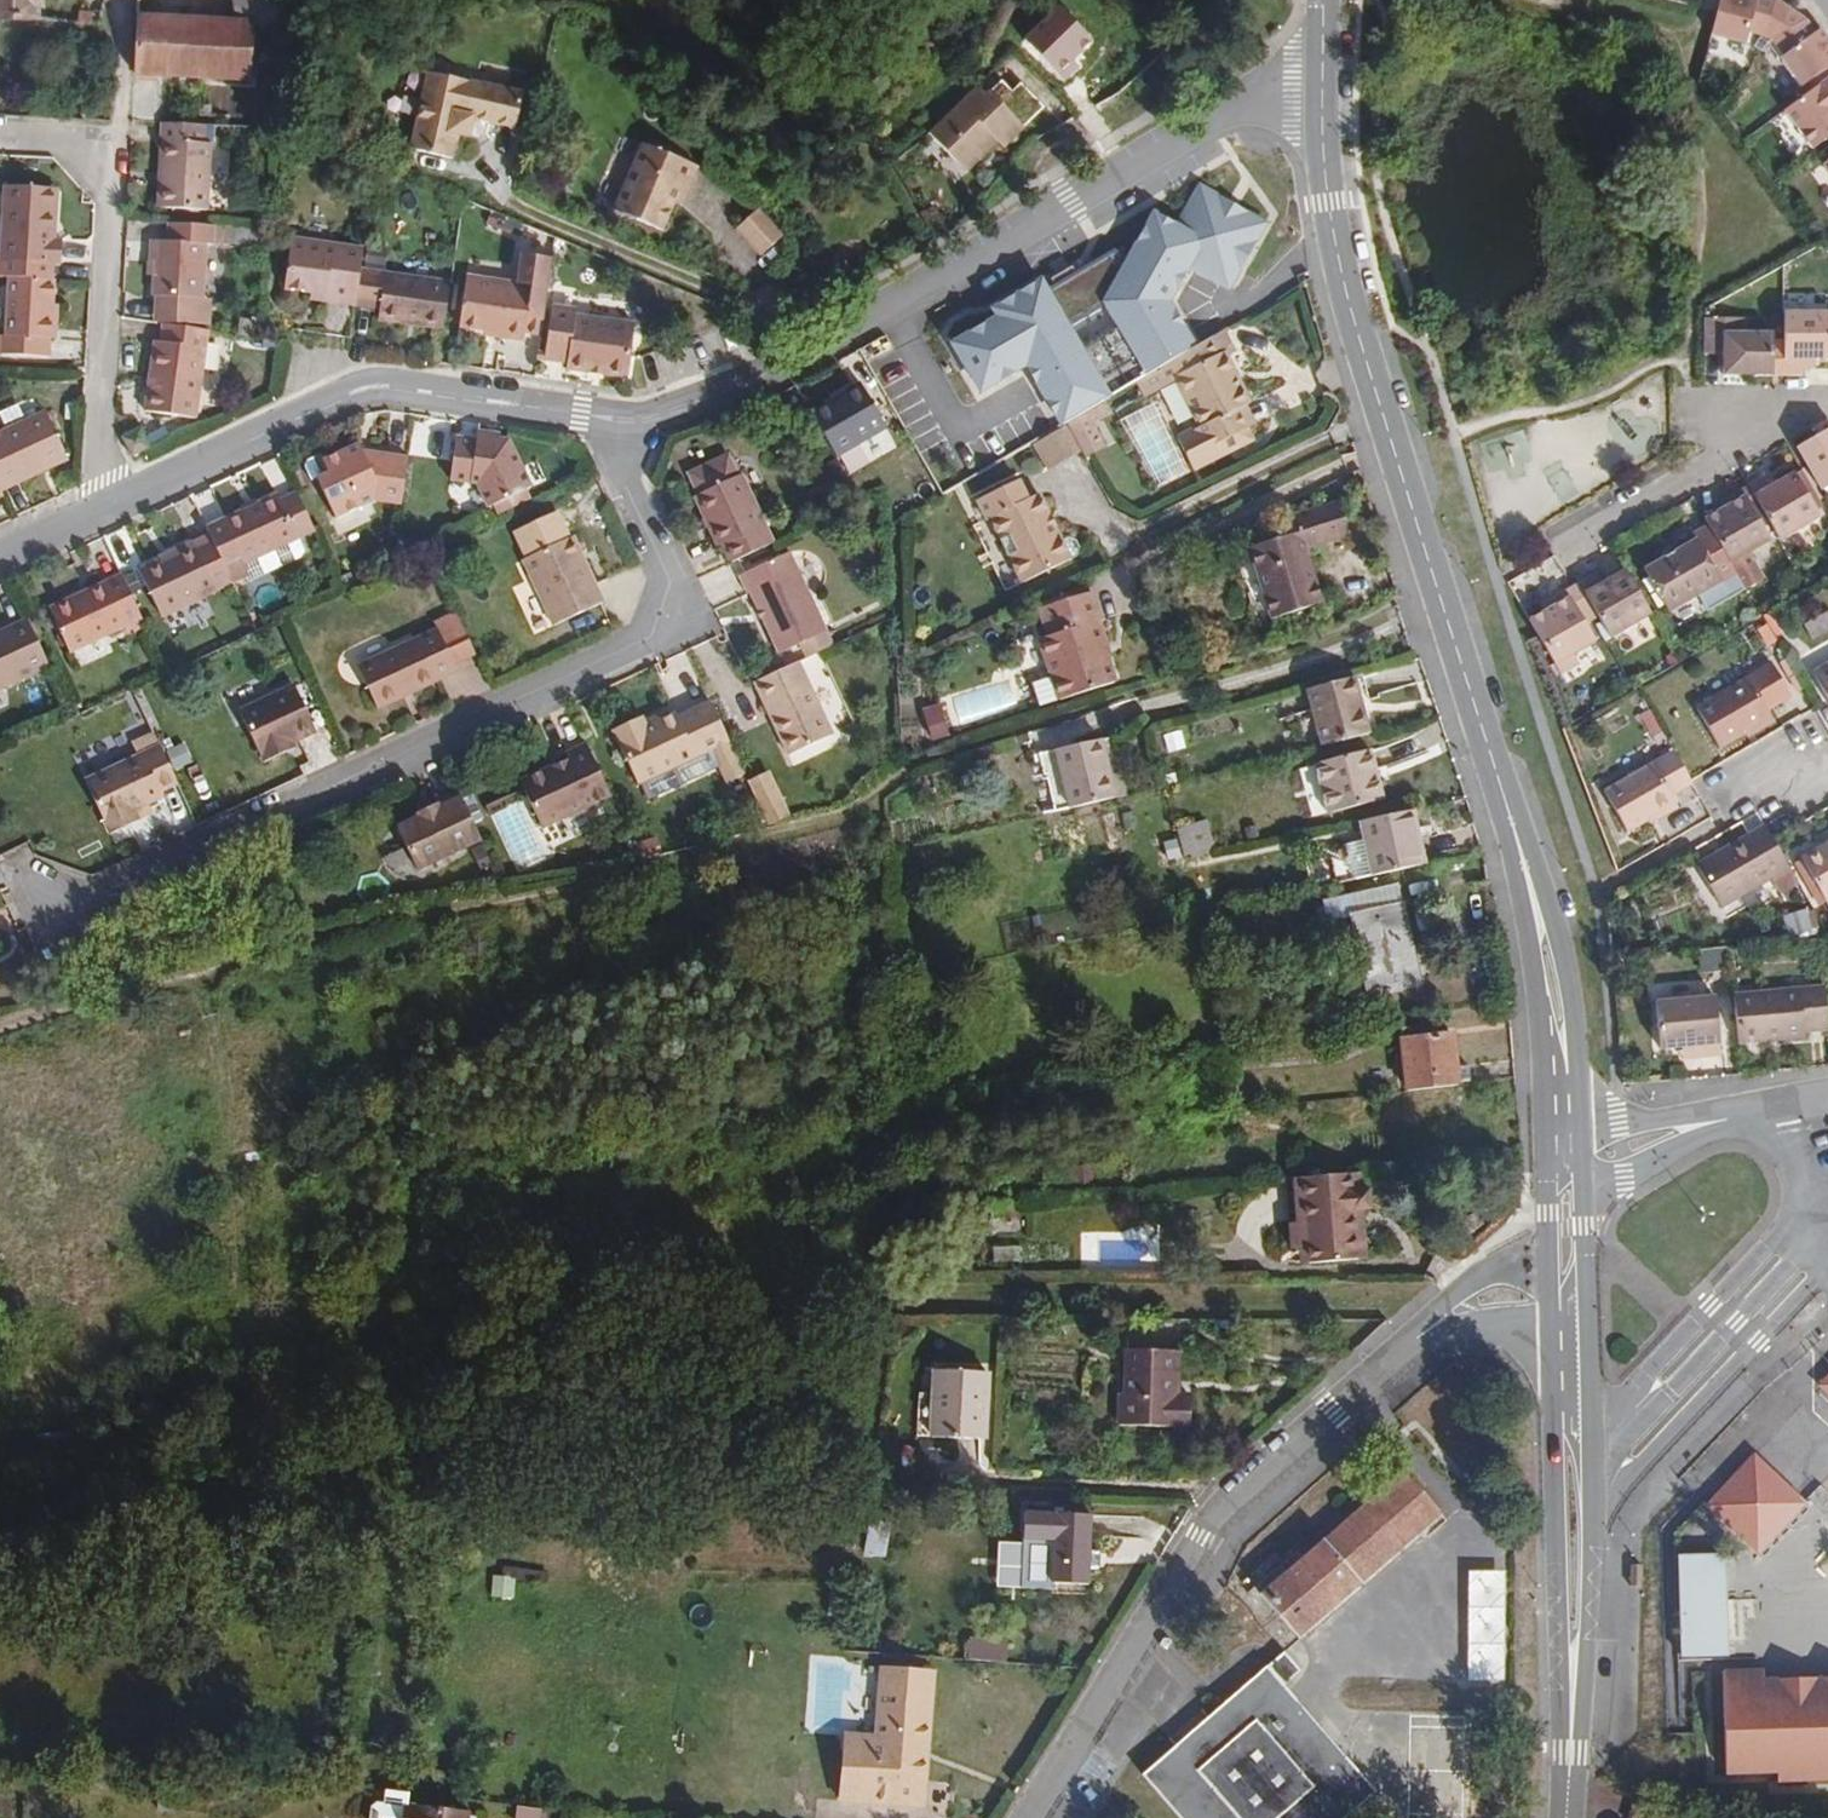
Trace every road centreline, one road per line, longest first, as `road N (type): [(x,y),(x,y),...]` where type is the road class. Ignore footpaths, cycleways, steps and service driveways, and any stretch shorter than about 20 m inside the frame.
road 1 (track): [(857,804),(883,1181),(880,1293),(1405,1301),(1447,1339)]
road 2 (track): [(880,1293),(871,1446),(722,1418),(418,1444),(178,1510),(0,1528)]
road 3 (residential): [(58,922),(656,640),(677,590),(606,418)]
road 4 (residential): [(606,418),(661,420),(810,358),(1327,60)]
road 5 (residential): [(1031,1817),(1207,1541),(1262,1478),(1335,1415),(1447,1339),(1499,1328),(1537,1344),(1554,1342)]
road 6 (secondary): [(1496,770),(1397,464),(1331,208),(1327,60)]
road 7 (residential): [(104,510),(346,392),(376,386),(606,418)]
road 8 (residential): [(104,510),(105,222),(94,175),(58,142),(0,140)]
road 9 (secondary): [(1554,1342),(1558,1663),(1571,1750)]
road 10 (secondary): [(1585,1130),(1571,974),(1496,770)]
road 11 (secondary): [(1571,1750),(1590,1635),(1590,1441)]
road 12 (residential): [(1827,404),(1560,553)]
road 13 (secondary): [(1531,960),(1546,1181)]
road 14 (residential): [(1587,1189),(1743,1126),(1783,1097)]
road 15 (residential): [(1783,1097),(1585,1130)]
road 16 (residential): [(1531,960),(1559,1066),(1565,1151)]
road 17 (secondary): [(1496,770),(1531,960)]
road 18 (secondary): [(1590,1441),(1586,1255)]
road 19 (secondary): [(1546,1181),(1554,1342)]

